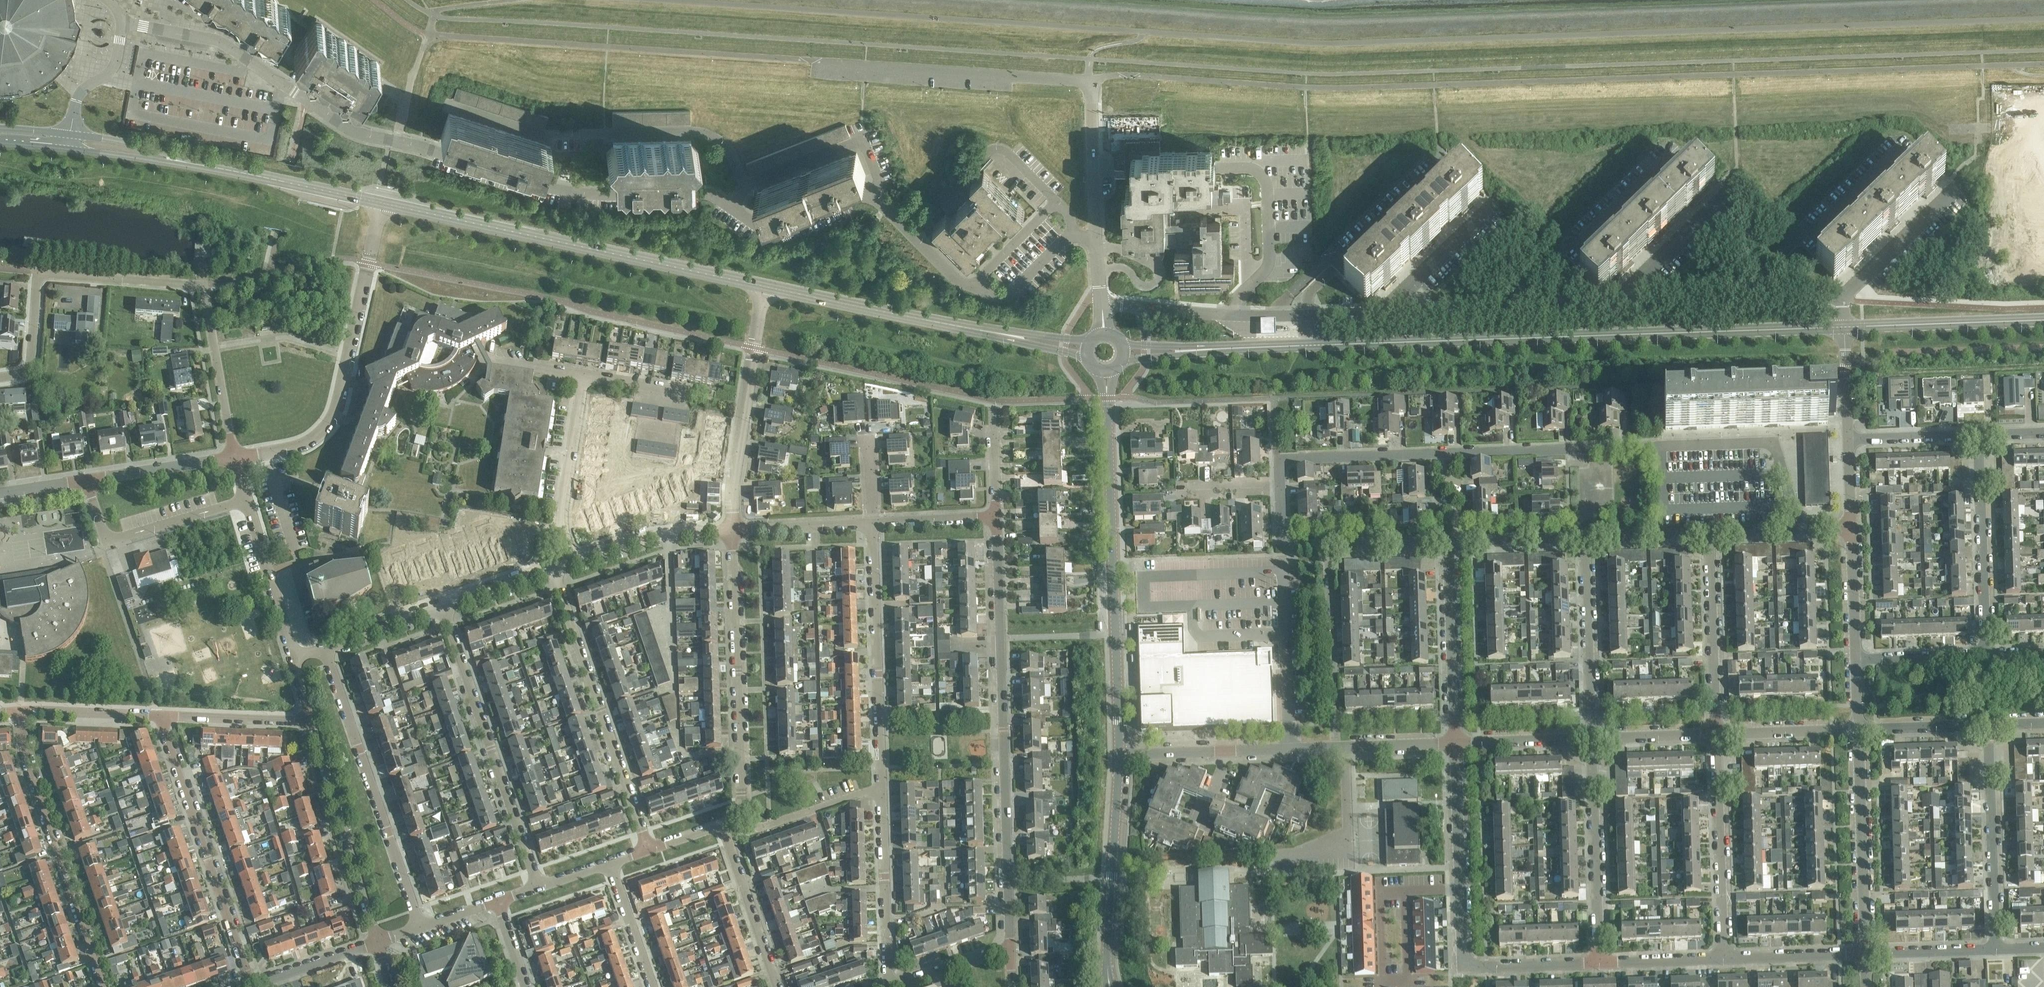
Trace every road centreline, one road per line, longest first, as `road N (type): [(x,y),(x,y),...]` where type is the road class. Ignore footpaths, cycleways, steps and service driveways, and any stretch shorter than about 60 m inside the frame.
road 1 (secondary): [(1123,354),(1845,327)]
road 2 (residential): [(732,208),(697,194),(575,193),(355,134),(220,41),(122,24)]
road 3 (residential): [(1094,236),(1090,82),(812,59)]
road 4 (residential): [(1010,946),(996,518)]
road 5 (residential): [(1799,528),(1777,443),(1440,453)]
road 6 (secondary): [(766,287),(383,203)]
road 7 (tertiary): [(1120,754),(1105,370)]
road 8 (residential): [(234,457),(202,285),(39,272)]
road 9 (residential): [(234,457),(307,445),(335,415),(383,203)]
road 10 (residential): [(745,186),(732,155),(708,135),(542,134),(448,103)]
road 11 (secondary): [(1087,349),(766,287)]
road 12 (secondary): [(383,203),(72,142)]
road 13 (residential): [(540,888),(443,607)]
road 14 (residential): [(552,571),(648,851)]
road 15 (residential): [(326,648),(420,928)]
road 16 (residential): [(741,817),(732,529)]
road 17 (residential): [(21,713),(21,749),(105,986)]
road 18 (residential): [(253,986),(158,716)]
road 19 (residential): [(1102,303),(1231,314),(1387,312)]
road 20 (residential): [(872,523),(881,788)]
road 21 (residential): [(732,529),(766,287)]
road 22 (tertiary): [(1110,986),(1120,754)]
road 23 (residential): [(1387,312),(1618,305)]
road 24 (residential): [(375,943),(310,722)]
road 25 (residential): [(1866,955),(1858,729)]
road 26 (residential): [(1618,305),(1844,300)]
road 27 (residential): [(1599,962),(1590,738)]
road 28 (residential): [(1723,958),(1716,734)]
road 29 (residential): [(1997,948),(1990,725)]
road 30 (residential): [(1987,654),(1979,435)]
road 31 (residential): [(1599,962),(1468,965),(1460,889)]
road 32 (residential): [(1336,746),(1328,545)]
road 33 (residential): [(1716,734),(1709,533)]
road 34 (residential): [(1590,738),(1583,538)]
road 35 (residential): [(1455,742),(1449,542)]
road 36 (residential): [(881,788),(887,986)]
road 37 (secondary): [(1845,327),(2043,321)]
road 38 (residential): [(574,563),(562,529),(583,375)]
road 39 (residential): [(1280,487),(1283,463),(1296,457),(1440,453)]
road 40 (residential): [(400,623),(373,554),(268,570)]
road 41 (residential): [(869,196),(877,180),(863,147),(851,146),(745,186)]
road 42 (residential): [(774,986),(718,827)]
road 43 (residential): [(574,563),(663,534),(732,529)]
road 44 (residential): [(943,203),(999,148),(1056,203)]
road 45 (residential): [(1844,300),(1954,194)]
road 46 (residential): [(158,716),(310,722)]
road 47 (residential): [(1387,312),(1495,207)]
road 48 (residential): [(732,208),(760,229),(779,229),(869,196)]
road 49 (residential): [(1618,305),(1723,199)]
road 50 (residential): [(88,482),(234,457)]
road 51 (residential): [(741,817),(764,826),(881,788)]
road 52 (residential): [(1460,889),(1455,742)]
road 53 (residential): [(107,540),(247,499)]
road 54 (residential): [(1723,958),(1866,955)]
road 55 (residential): [(1716,734),(1858,729)]
road 56 (residential): [(732,529),(872,523)]
road 57 (residential): [(1404,890),(1380,891),(1382,981),(1407,974)]
road 58 (residential): [(973,287),(869,196)]
road 59 (residential): [(21,713),(158,716)]
road 60 (residential): [(1455,742),(1590,738)]
road 61 (residential): [(1449,542),(1583,538)]
road 62 (residential): [(1856,659),(1851,526)]
road 63 (residential): [(714,397),(583,375)]
road 64 (residential): [(1858,729),(1990,725)]
road 65 (residential): [(1866,955),(1997,948)]
road 66 (residential): [(1856,659),(1987,654)]
road 67 (residential): [(1849,440),(1979,435)]
road 68 (residential): [(253,986),(375,943)]
road 69 (residential): [(612,865),(652,986)]
road 70 (residential): [(1583,538),(1709,533)]
road 71 (residential): [(1590,738),(1716,734)]
road 72 (residential): [(0,378),(29,365),(39,272)]
road 73 (residential): [(872,523),(996,518)]
road 74 (residential): [(1723,958),(1599,962)]
road 75 (residential): [(973,287),(1003,297),(1070,234)]
road 76 (residential): [(1328,545),(1449,542)]

